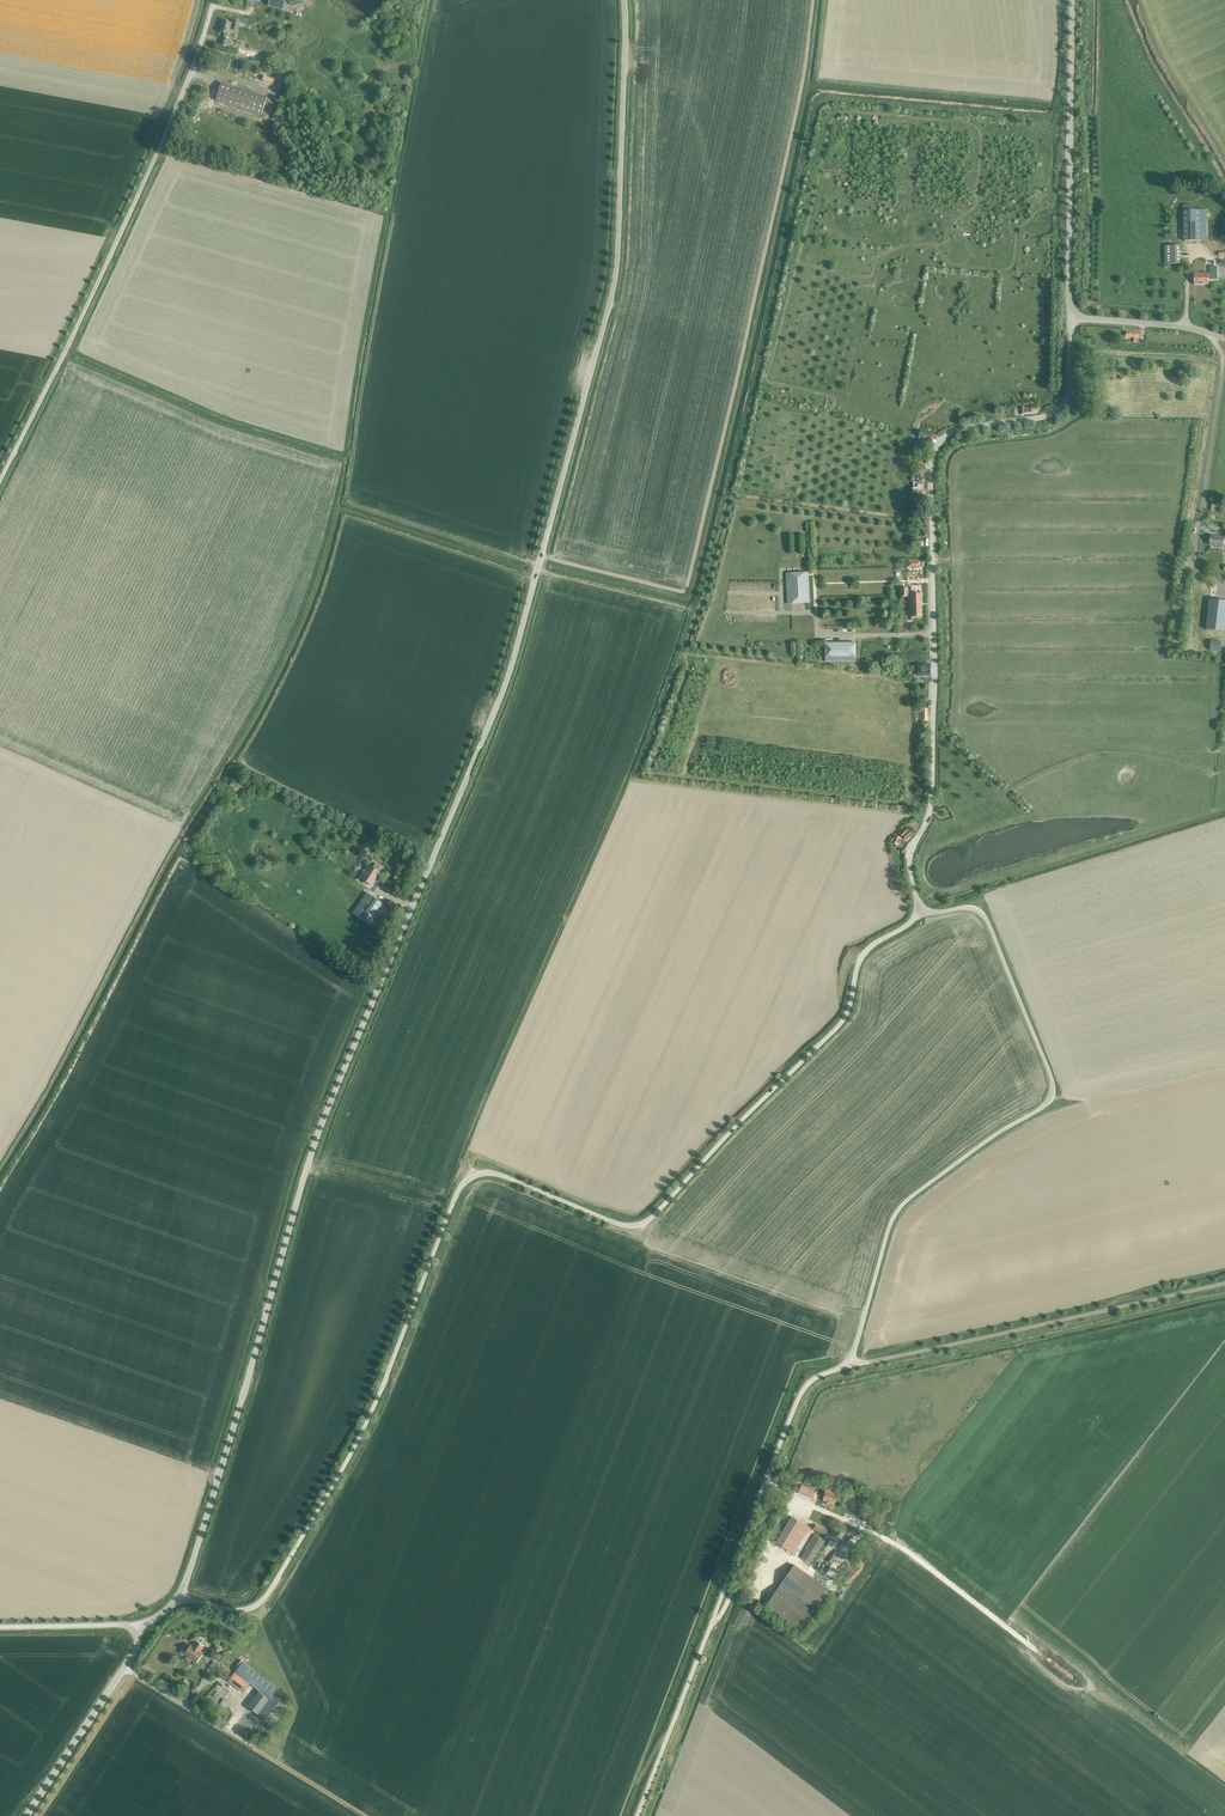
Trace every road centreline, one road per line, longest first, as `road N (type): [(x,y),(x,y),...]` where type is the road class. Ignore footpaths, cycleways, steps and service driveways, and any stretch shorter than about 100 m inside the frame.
road 1 (unclassified): [(179,1595),(315,1145),(511,665),(613,290),(623,0)]
road 2 (unclassified): [(179,1595),(241,1611),(267,1595),(365,1426),(465,1183),(500,1175),(615,1223),(650,1218),(839,1025),(868,948),(922,912)]
road 3 (unclassified): [(922,912),(909,862),(932,787),(930,462),(949,433),(1061,406),(1068,392),(1069,317)]
road 4 (unclassified): [(852,1365),(896,1212),(1048,1103),(1053,1084),(984,916),(971,908),(922,912)]
road 5 (unclassified): [(0,480),(158,152),(213,0)]
road 6 (unclassified): [(636,1815),(801,1394),(821,1375),(852,1365)]
road 7 (unclassified): [(1224,1283),(852,1365)]
road 8 (unclassified): [(1069,317),(1072,0)]
road 9 (track): [(360,1815),(123,1668)]
road 10 (unclassified): [(26,1815),(136,1648),(137,1627)]
road 11 (unclassified): [(1224,339),(1069,317)]
road 12 (unclassified): [(137,1627),(0,1627)]

